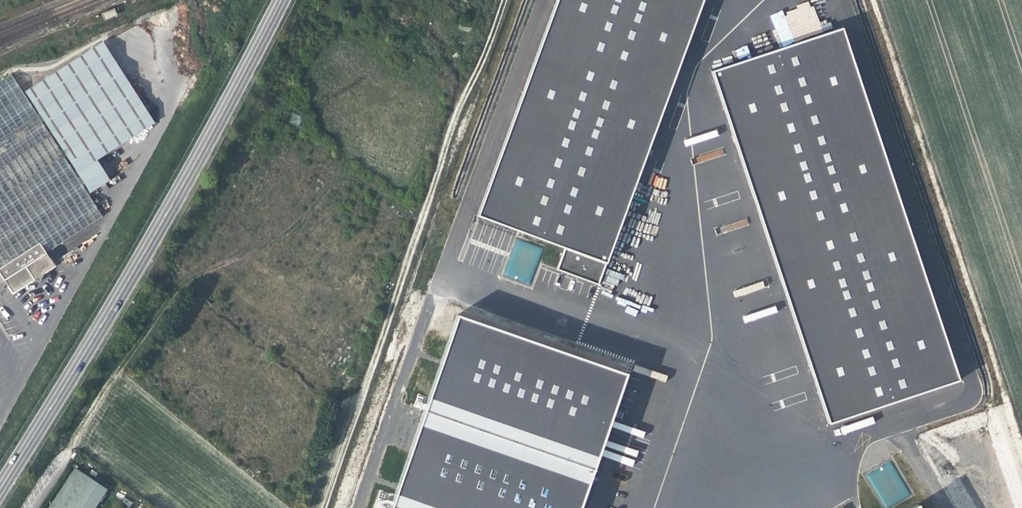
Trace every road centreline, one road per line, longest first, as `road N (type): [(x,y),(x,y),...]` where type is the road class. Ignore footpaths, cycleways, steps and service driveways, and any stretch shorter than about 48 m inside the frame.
road 1 (secondary): [(0,487),(148,247),(281,0)]
road 2 (track): [(323,507),(459,100),(485,63),(506,0)]

